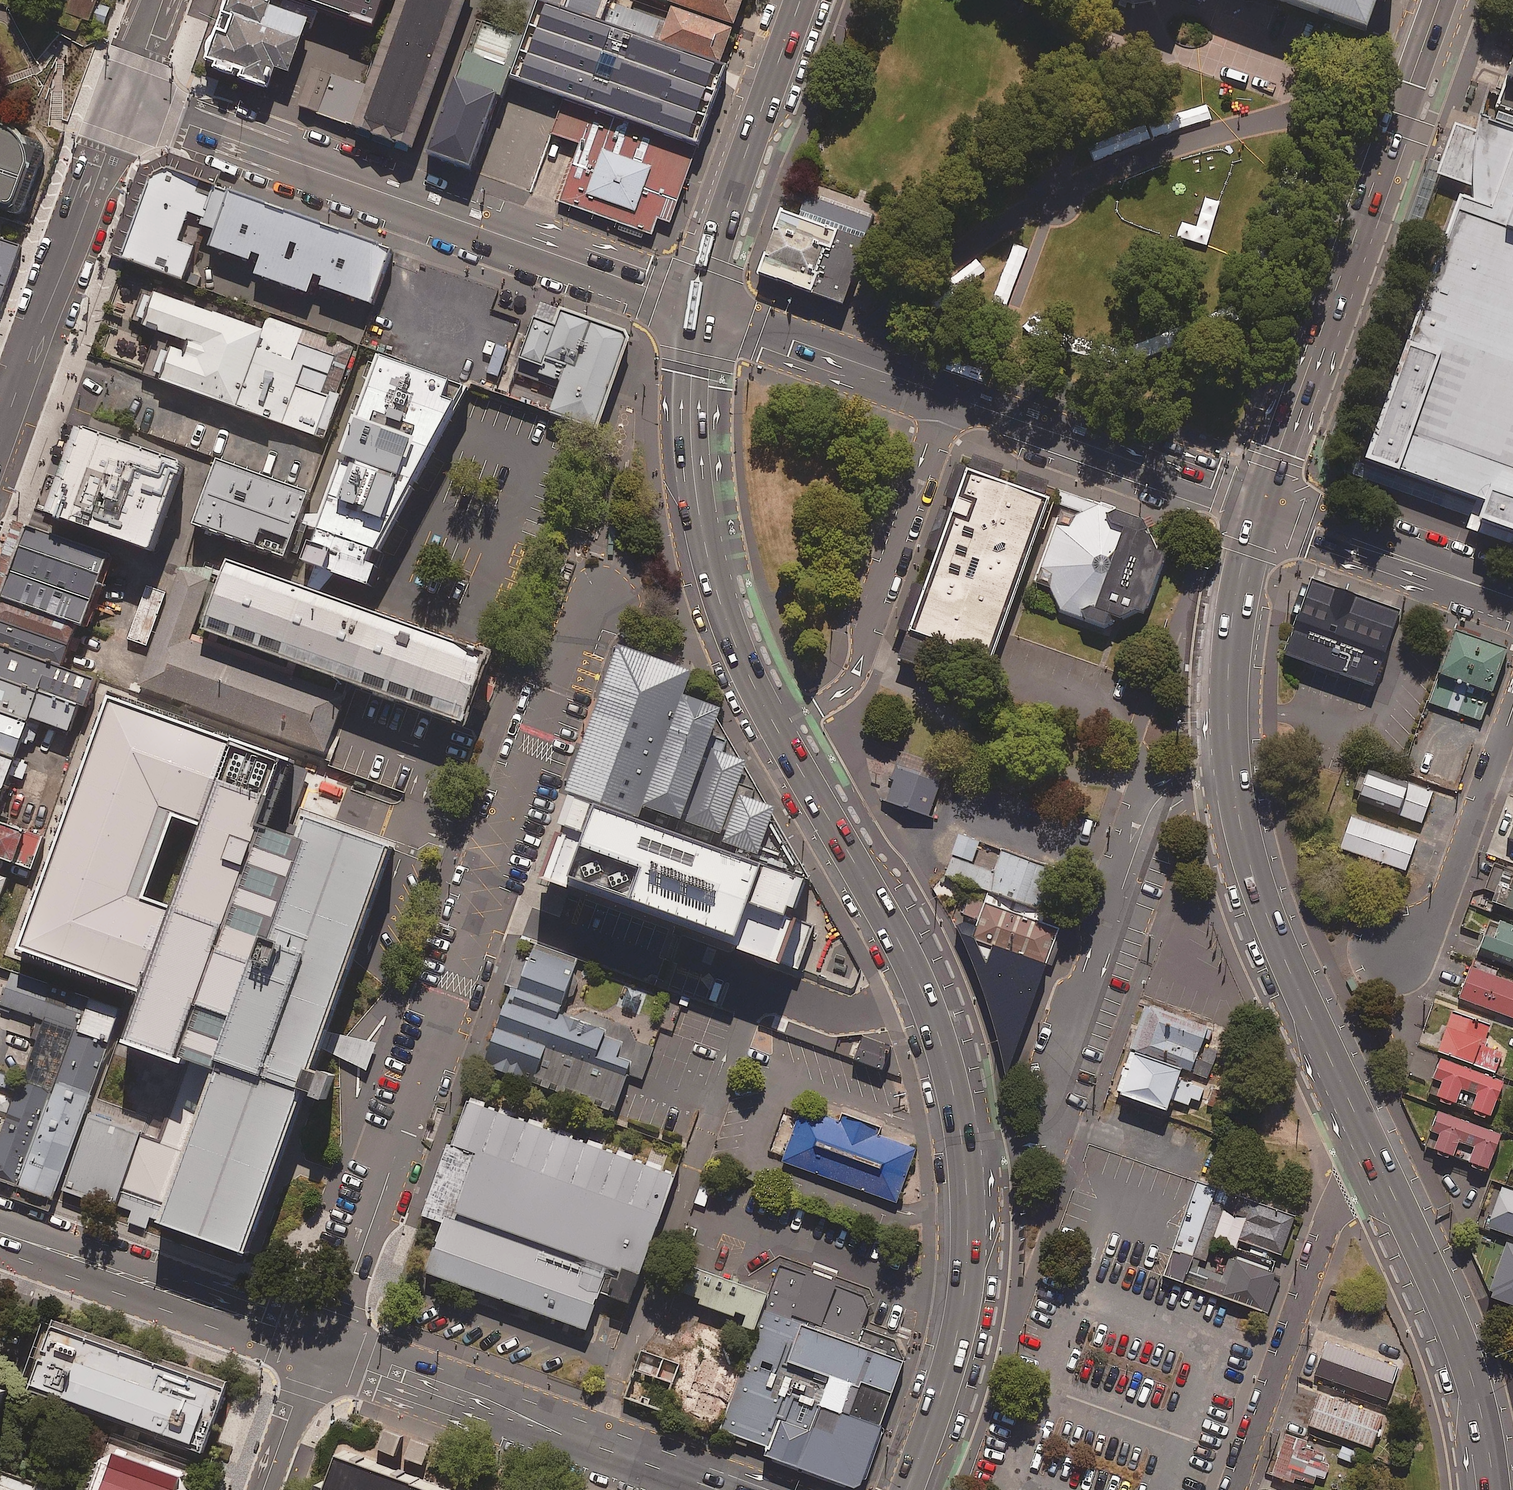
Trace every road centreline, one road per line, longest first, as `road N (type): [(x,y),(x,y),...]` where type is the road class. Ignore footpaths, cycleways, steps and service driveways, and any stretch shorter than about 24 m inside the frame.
road 1 (unclassified): [(596,578),(321,1346)]
road 2 (tertiary): [(698,305),(129,96)]
road 3 (trunk): [(1445,0),(1263,509)]
road 4 (residential): [(1227,772),(1179,784),(1155,804),(1047,1130),(968,1147)]
road 5 (trunk): [(968,1147),(961,1099),(915,967),(778,729)]
road 6 (trunk): [(778,729),(716,579),(694,415),(698,305)]
road 7 (secondary): [(726,1489),(321,1346)]
road 8 (residential): [(949,395),(852,682),(778,729)]
road 9 (trunk): [(1359,1127),(1456,1345),(1489,1489)]
road 10 (residential): [(1359,1127),(1238,1489)]
road 11 (trunk): [(1227,772),(1272,939),(1359,1127)]
road 12 (secondary): [(129,96),(0,437)]
road 13 (trunk): [(914,1489),(966,1311),(968,1147)]
road 14 (secondary): [(321,1346),(0,1231)]
road 15 (tertiary): [(1263,509),(949,395)]
road 16 (trunk): [(698,305),(801,0)]
road 17 (residential): [(1512,703),(1438,917),(1425,934),(1390,948)]
road 18 (trunk): [(1263,509),(1229,664),(1227,772)]
road 19 (tertiary): [(949,395),(698,305)]
road 20 (tertiary): [(1512,598),(1263,509)]
road 21 (tertiary): [(321,1346),(269,1489)]

